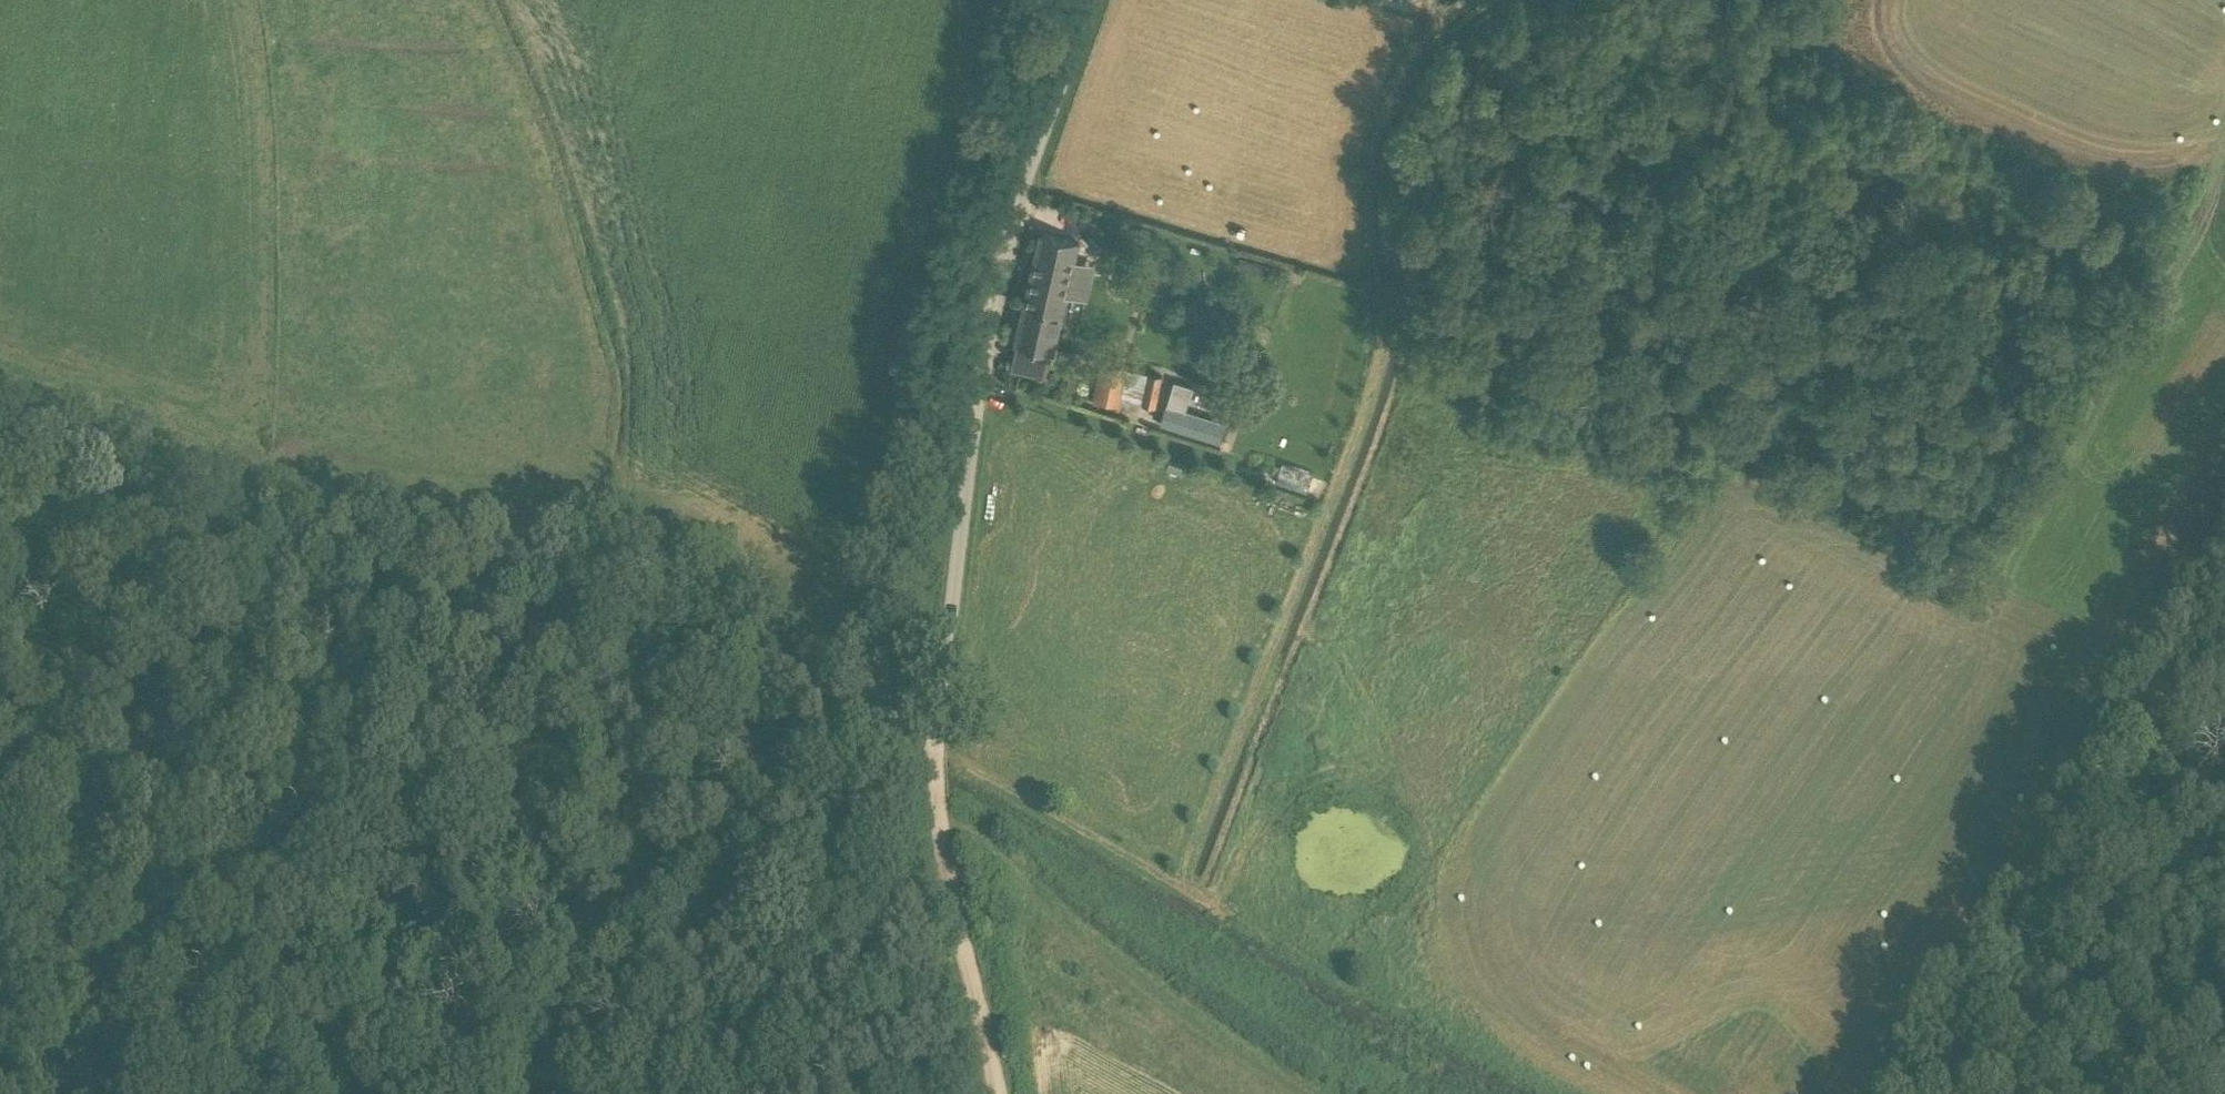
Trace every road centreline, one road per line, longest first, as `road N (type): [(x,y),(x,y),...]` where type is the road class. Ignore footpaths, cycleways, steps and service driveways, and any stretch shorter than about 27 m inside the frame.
road 1 (unclassified): [(942,770),(940,698),(962,505),(1005,263),(1079,0)]
road 2 (track): [(2224,135),(1979,603)]
road 3 (track): [(1308,1093),(1203,1030),(1074,929),(988,839),(945,813)]
road 4 (track): [(992,1093),(945,813)]

